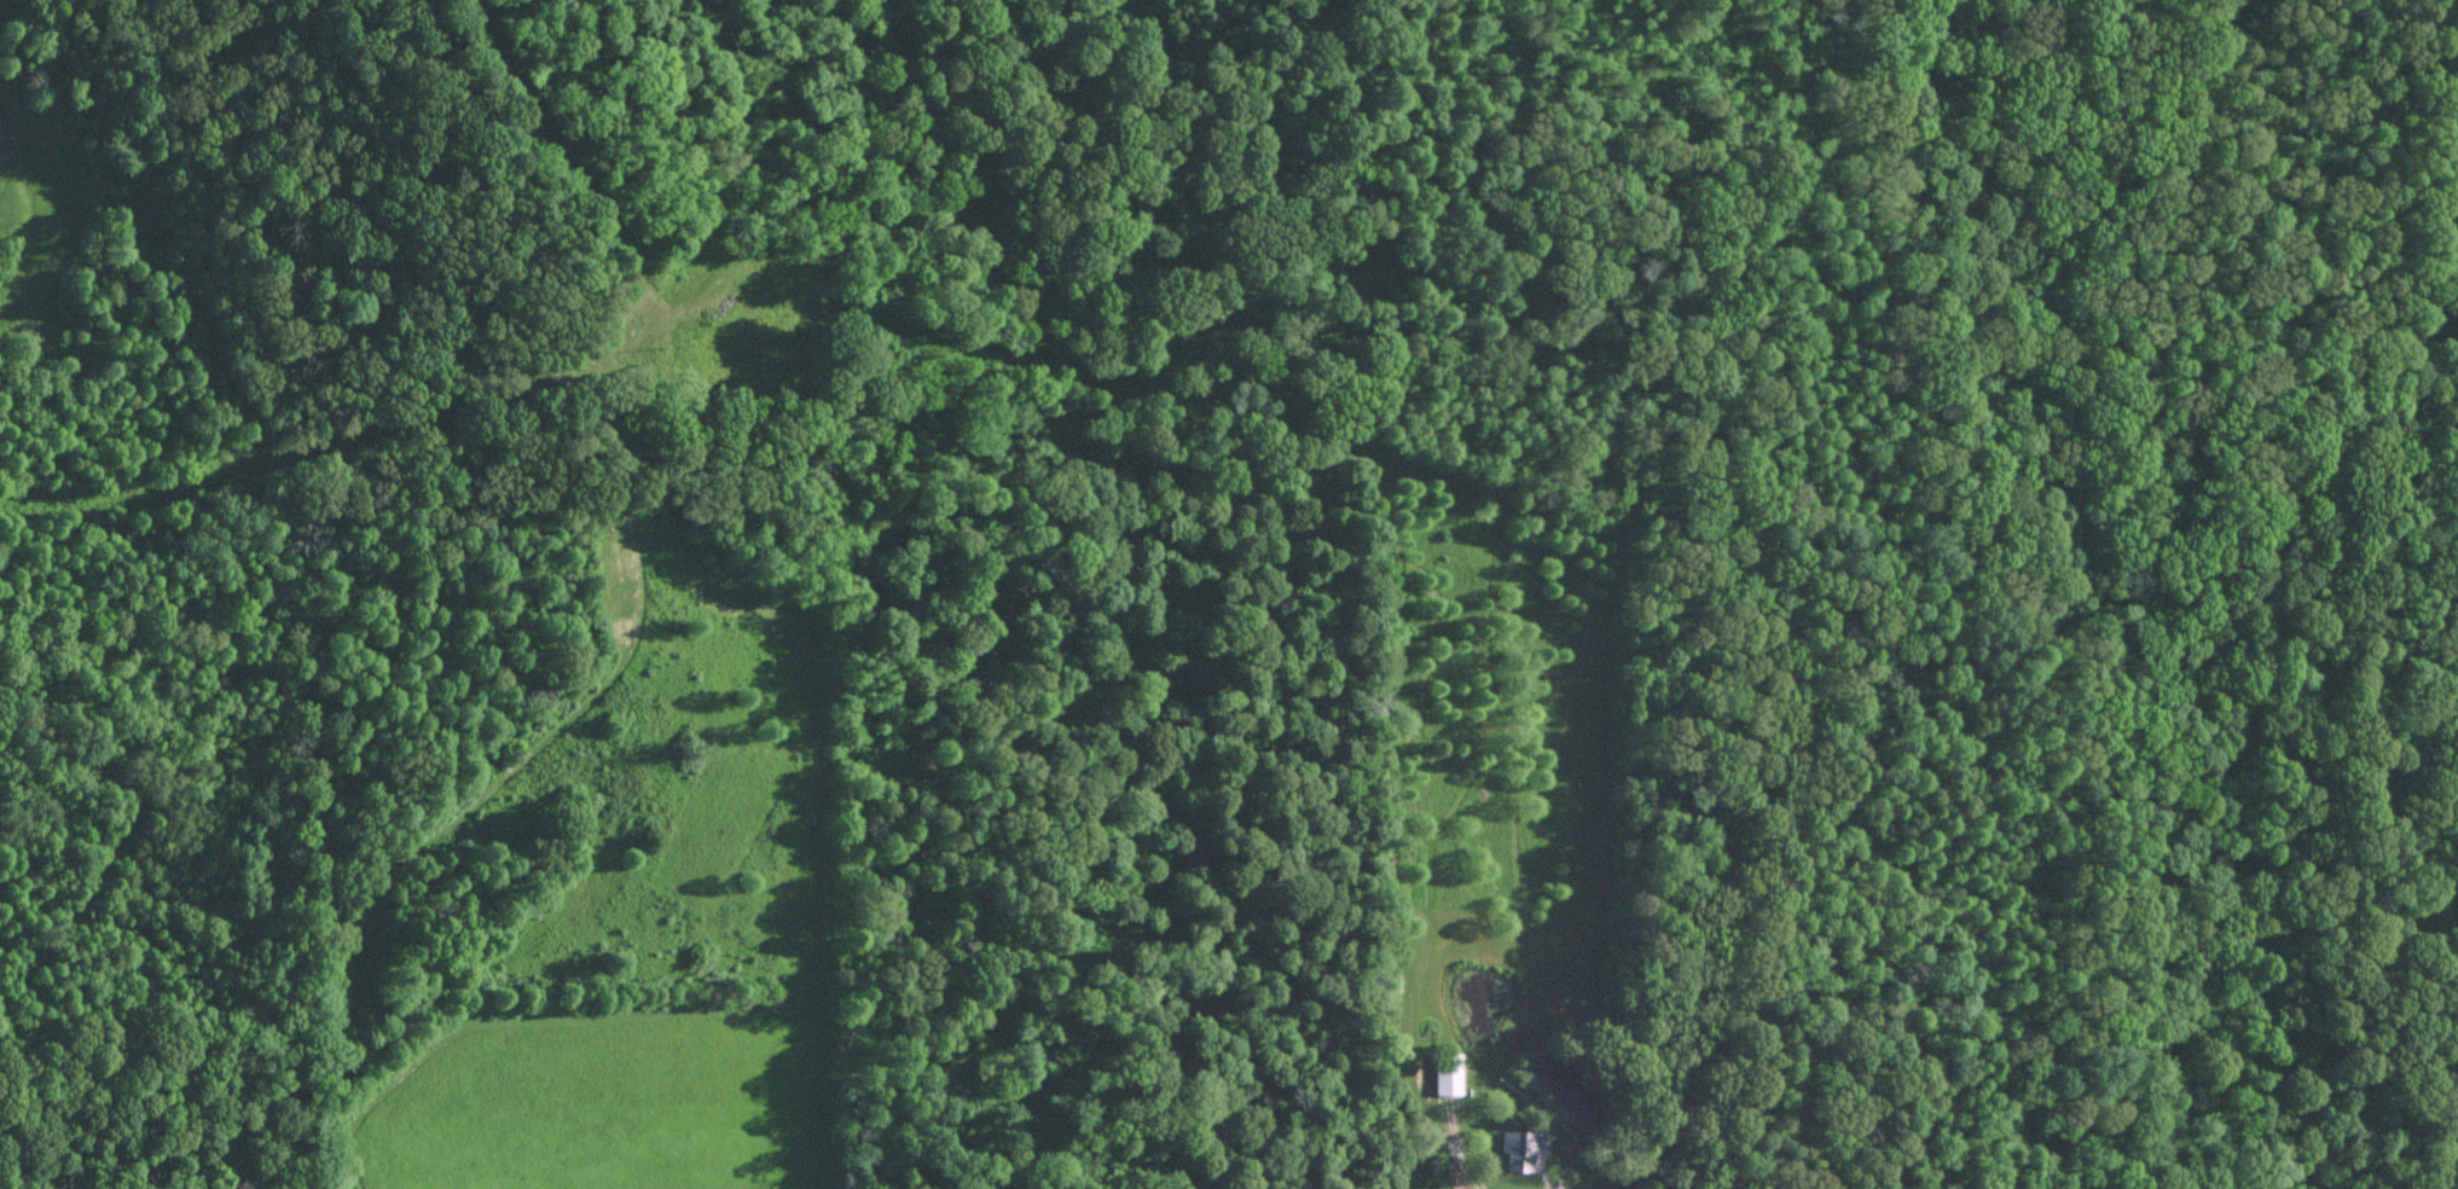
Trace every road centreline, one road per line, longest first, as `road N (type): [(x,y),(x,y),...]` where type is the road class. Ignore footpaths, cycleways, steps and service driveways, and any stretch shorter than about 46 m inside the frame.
road 1 (residential): [(775,378),(801,288),(752,262),(661,296),(603,151),(494,45),(477,0)]

